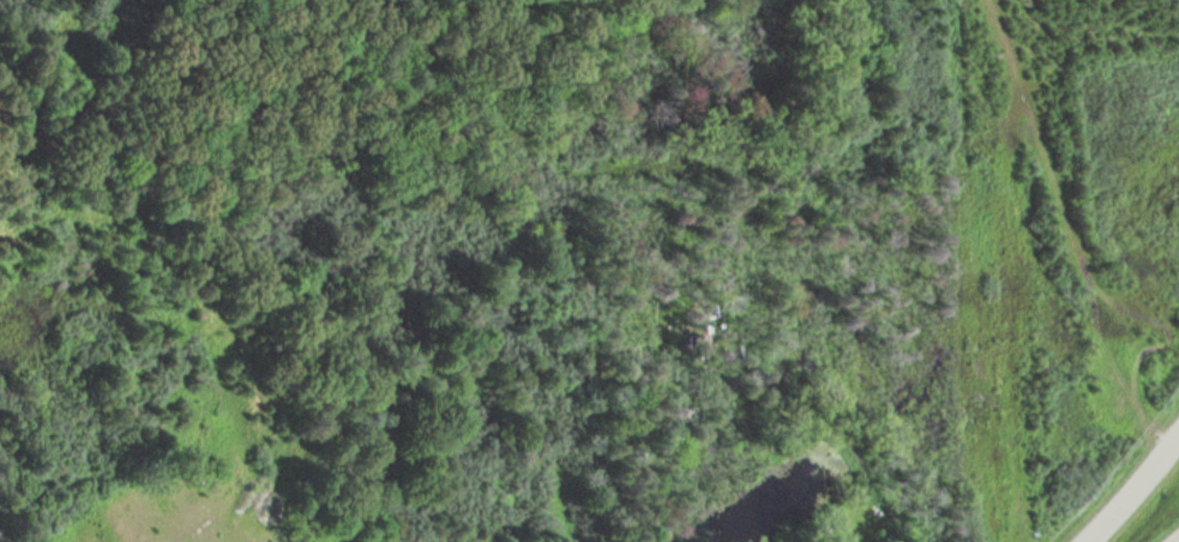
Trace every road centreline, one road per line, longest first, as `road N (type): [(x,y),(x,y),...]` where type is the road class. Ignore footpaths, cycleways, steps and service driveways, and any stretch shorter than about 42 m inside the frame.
road 1 (residential): [(1178,432),(1084,541)]

